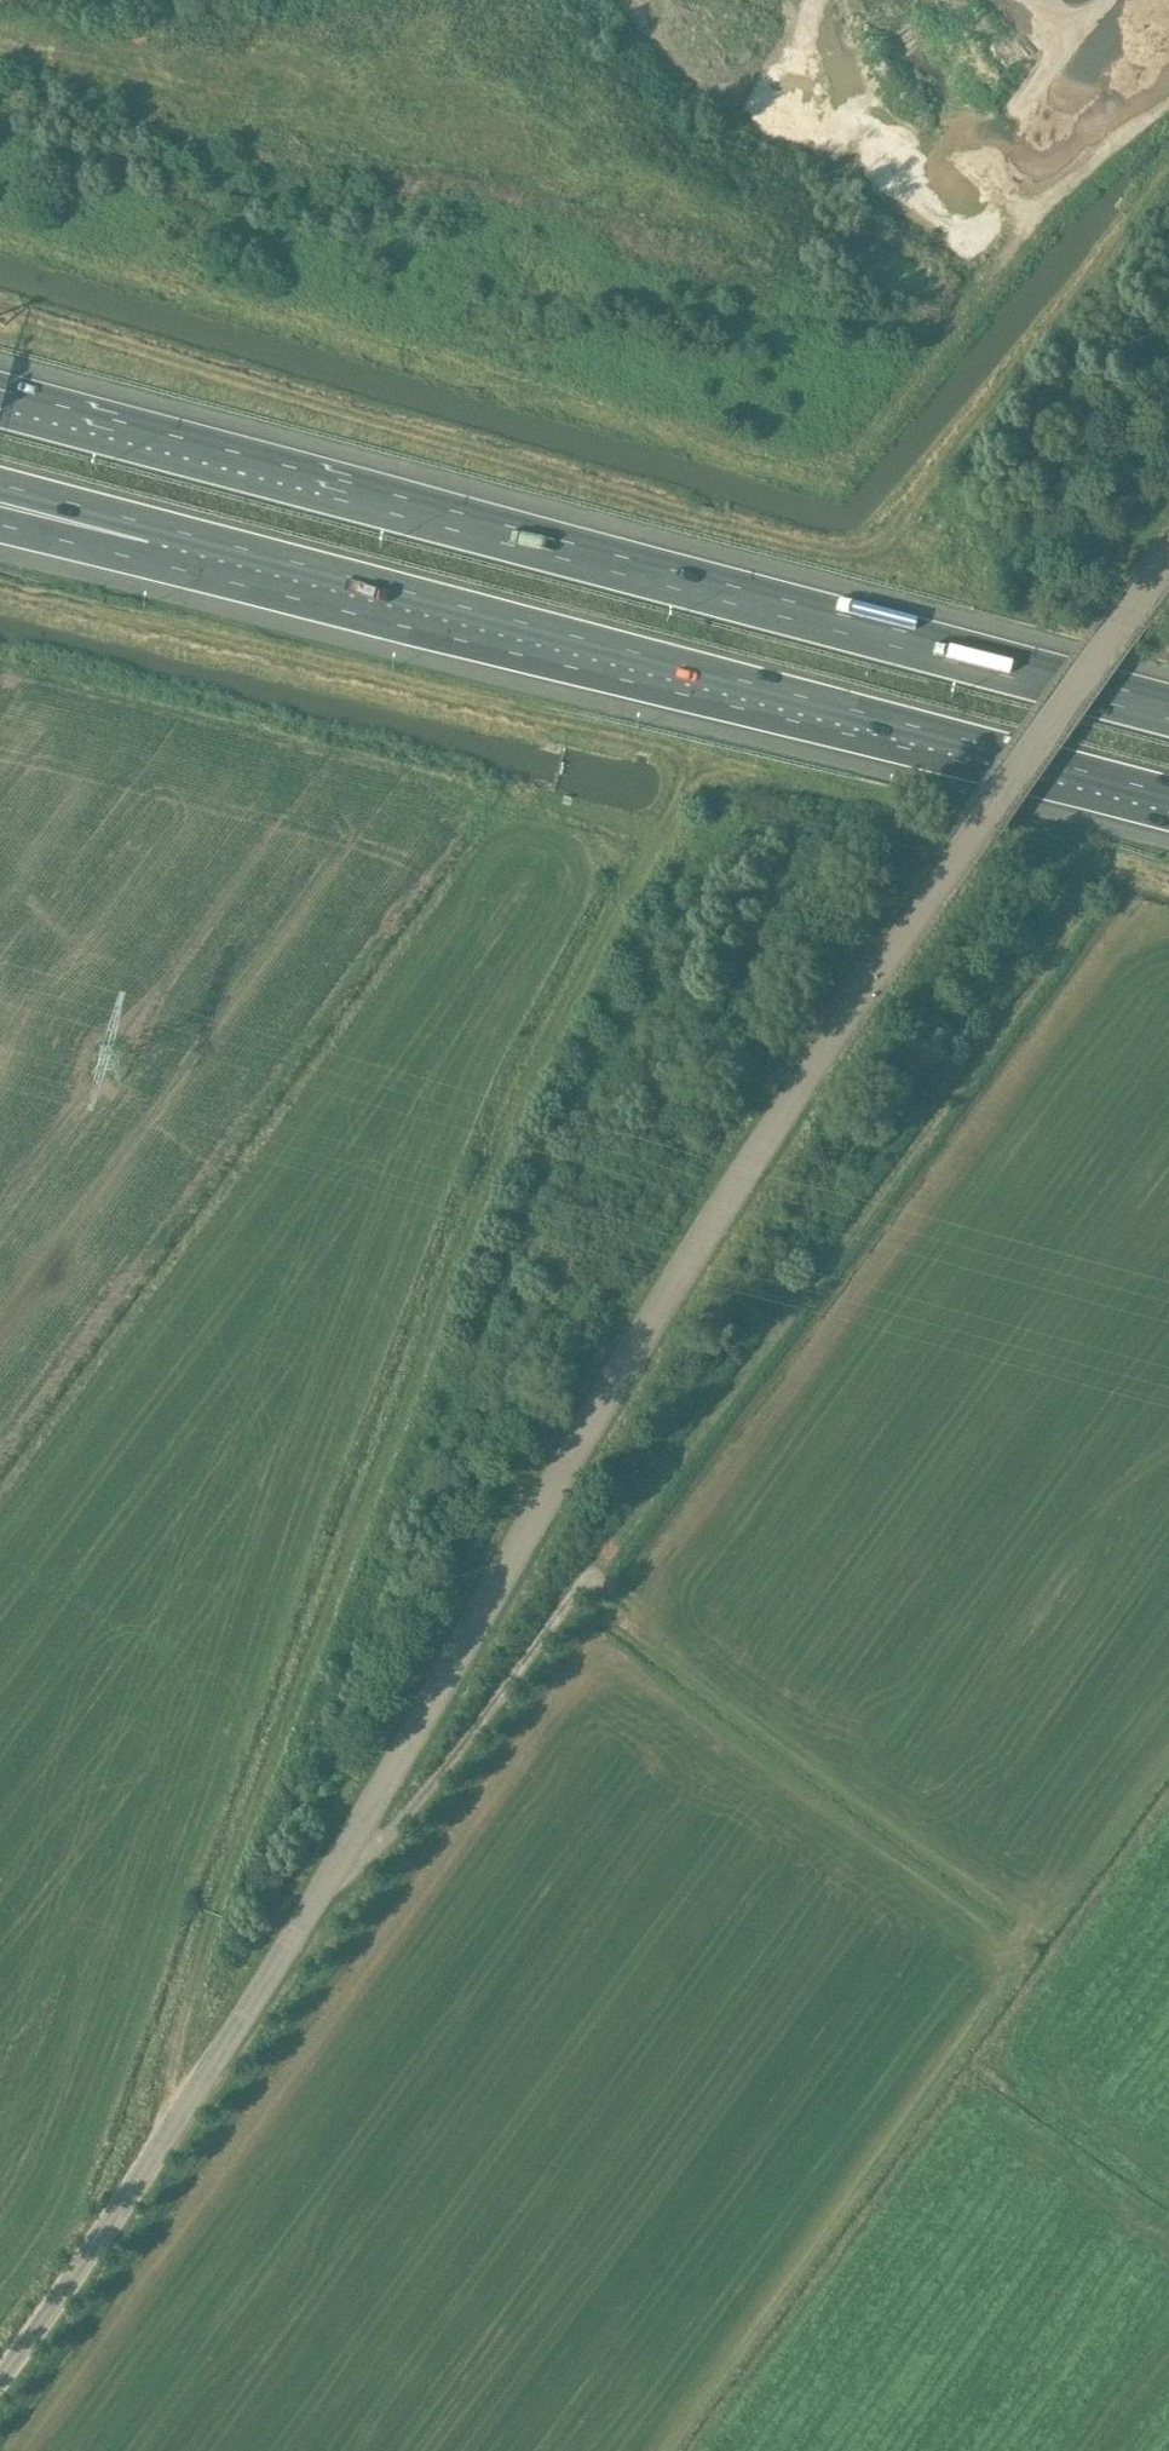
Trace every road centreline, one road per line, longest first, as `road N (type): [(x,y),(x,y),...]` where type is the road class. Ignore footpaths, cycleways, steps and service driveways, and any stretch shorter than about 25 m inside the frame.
road 1 (unclassified): [(0,2387),(118,2229),(261,2005),(747,1172),(1168,563)]
road 2 (motorway): [(1168,709),(0,397)]
road 3 (motorway): [(158,527),(1168,792)]
road 4 (motorway): [(0,485),(158,527)]
road 5 (motorway): [(0,524),(43,534),(158,527)]

